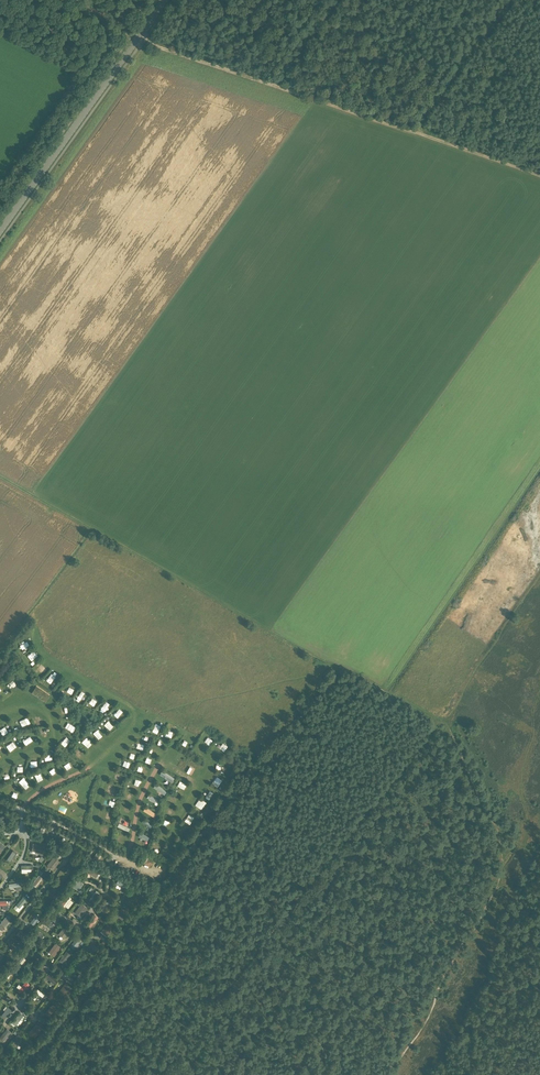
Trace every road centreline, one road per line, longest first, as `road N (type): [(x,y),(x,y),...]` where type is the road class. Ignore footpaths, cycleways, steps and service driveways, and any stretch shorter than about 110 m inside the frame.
road 1 (track): [(539,175),(143,41)]
road 2 (track): [(0,477),(331,667)]
road 3 (secondary): [(0,231),(165,0)]
road 4 (track): [(387,691),(539,469)]
road 5 (track): [(497,886),(420,1034),(385,1074)]
road 6 (track): [(387,691),(446,723),(498,827)]
road 7 (track): [(412,131),(512,0)]

